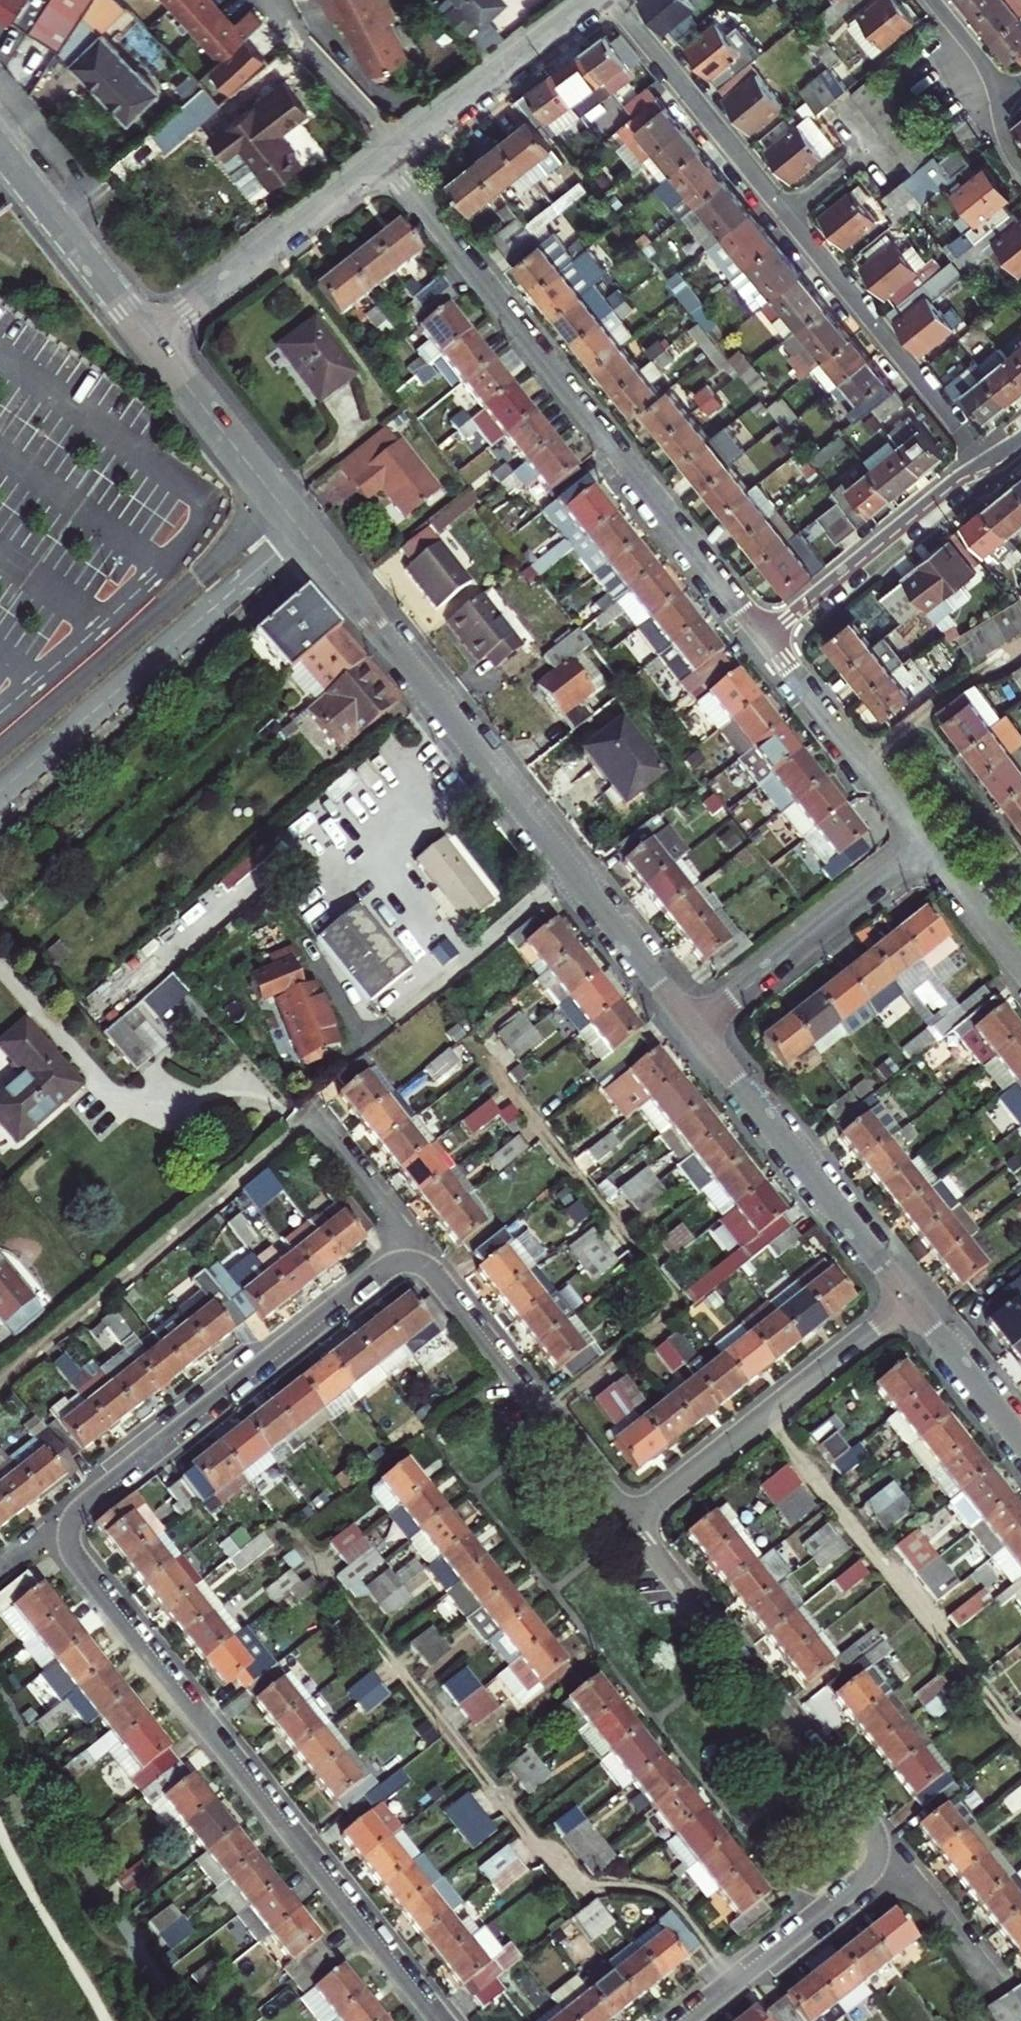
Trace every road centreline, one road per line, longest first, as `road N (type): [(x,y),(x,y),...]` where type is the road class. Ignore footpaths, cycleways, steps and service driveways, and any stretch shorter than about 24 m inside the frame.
road 1 (residential): [(697,1029),(152,341)]
road 2 (residential): [(70,1529),(86,1503),(382,1272),(407,1261),(438,1274),(631,1523)]
road 3 (residential): [(631,1523),(893,1853),(682,2020)]
road 4 (residential): [(70,1529),(76,1558),(440,2020)]
road 5 (residential): [(390,159),(766,642)]
road 6 (residential): [(613,0),(982,463)]
road 7 (residential): [(631,1523),(911,1301)]
road 8 (residential): [(911,1301),(697,1029)]
road 9 (residential): [(152,341),(390,159)]
road 10 (residential): [(697,1029),(926,846)]
road 11 (residential): [(982,463),(766,642)]
road 12 (residential): [(390,159),(598,0)]
road 13 (residential): [(766,642),(926,846)]
road 14 (residential): [(152,341),(0,148)]
road 15 (residential): [(1020,1440),(911,1301)]
road 16 (residential): [(926,846),(1020,962)]
road 17 (residential): [(931,0),(989,74),(998,104)]

